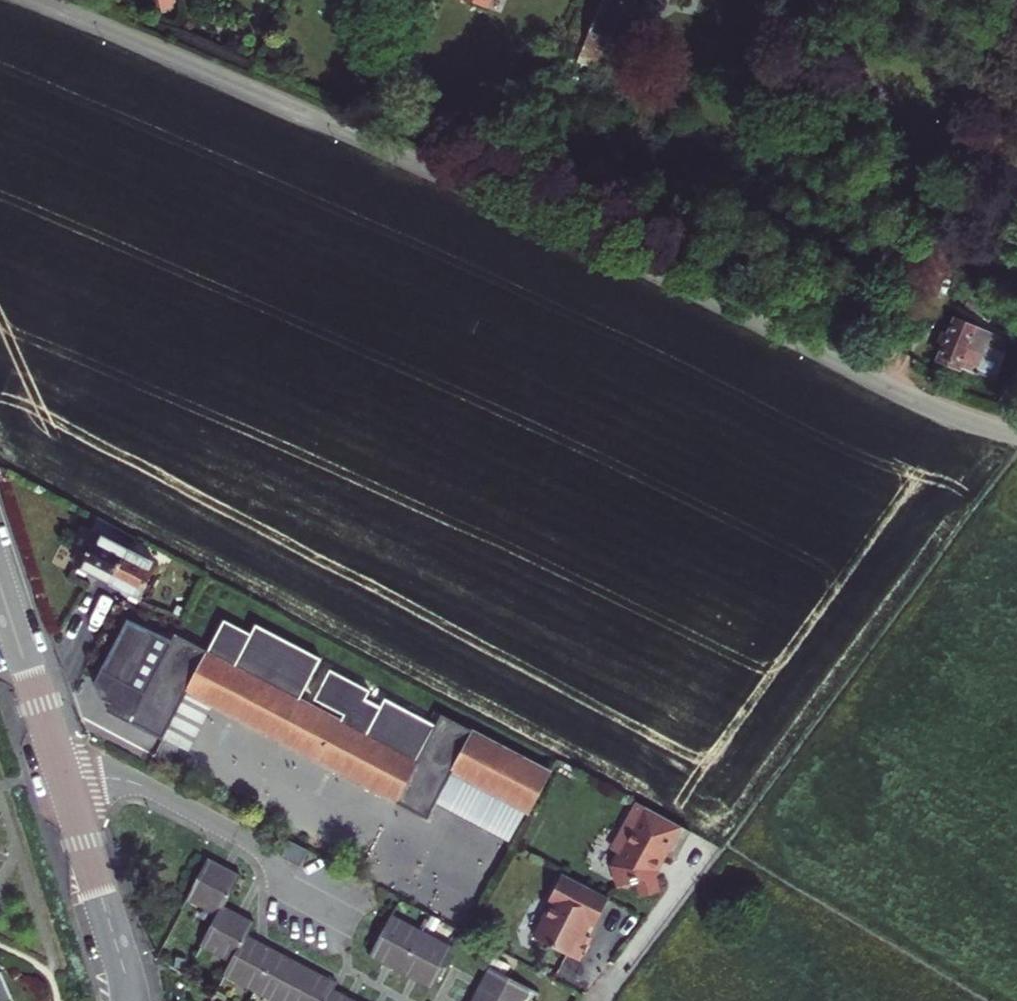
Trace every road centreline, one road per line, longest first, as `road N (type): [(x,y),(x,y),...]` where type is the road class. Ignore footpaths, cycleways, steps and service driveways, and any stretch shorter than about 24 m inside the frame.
road 1 (residential): [(27,0),(601,240),(884,385),(1016,436)]
road 2 (residential): [(126,1000),(115,938),(0,590)]
road 3 (residential): [(833,0),(933,100),(1016,153)]
road 4 (residential): [(604,1000),(717,848)]

